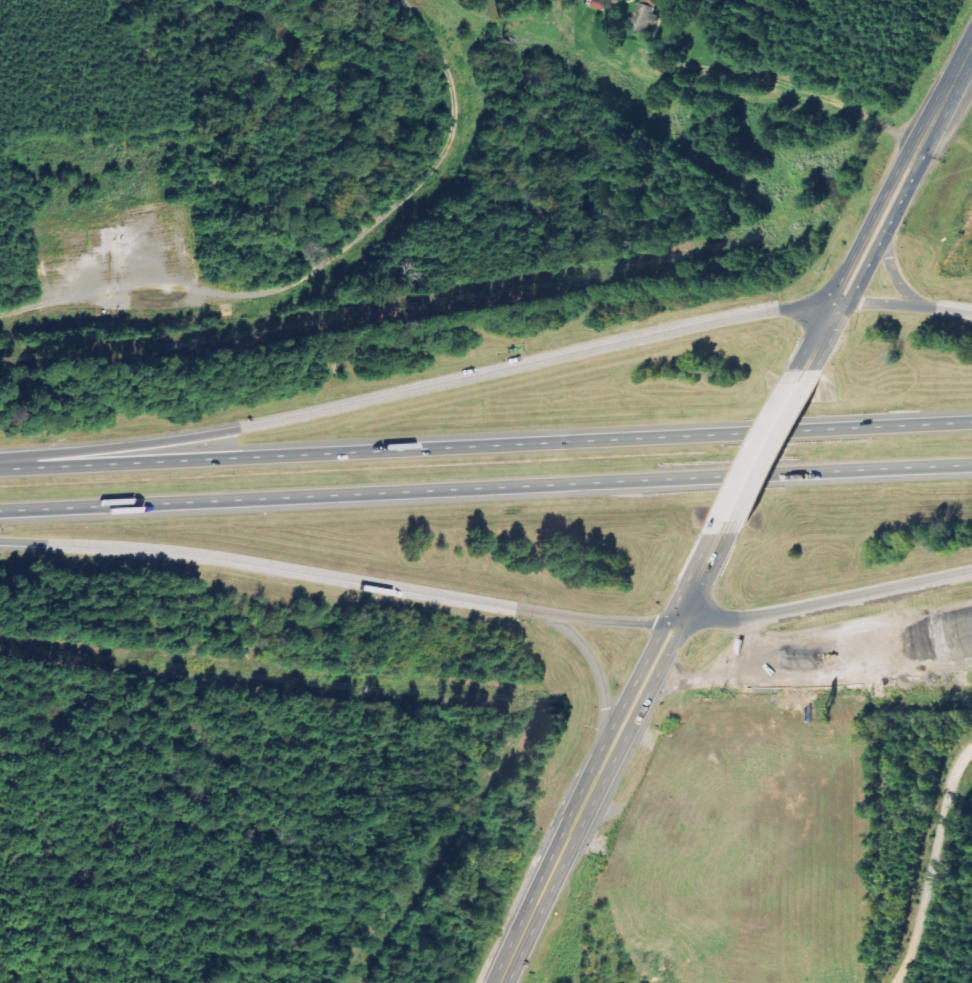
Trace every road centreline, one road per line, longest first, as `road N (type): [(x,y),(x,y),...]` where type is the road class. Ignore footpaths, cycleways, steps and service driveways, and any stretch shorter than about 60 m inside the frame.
road 1 (motorway): [(971,422),(0,469)]
road 2 (motorway): [(0,509),(971,464)]
road 3 (motorway): [(839,302),(762,312),(229,432),(0,460)]
road 4 (motorway): [(0,540),(190,553),(540,613)]
road 5 (primary): [(499,982),(722,531)]
road 6 (primary): [(799,381),(971,46)]
road 7 (motorway): [(675,627),(971,568)]
road 8 (motorway): [(540,613),(562,624),(593,661),(605,698),(605,761)]
road 9 (primary): [(722,531),(799,381)]
road 10 (motorway): [(540,613),(675,627)]

